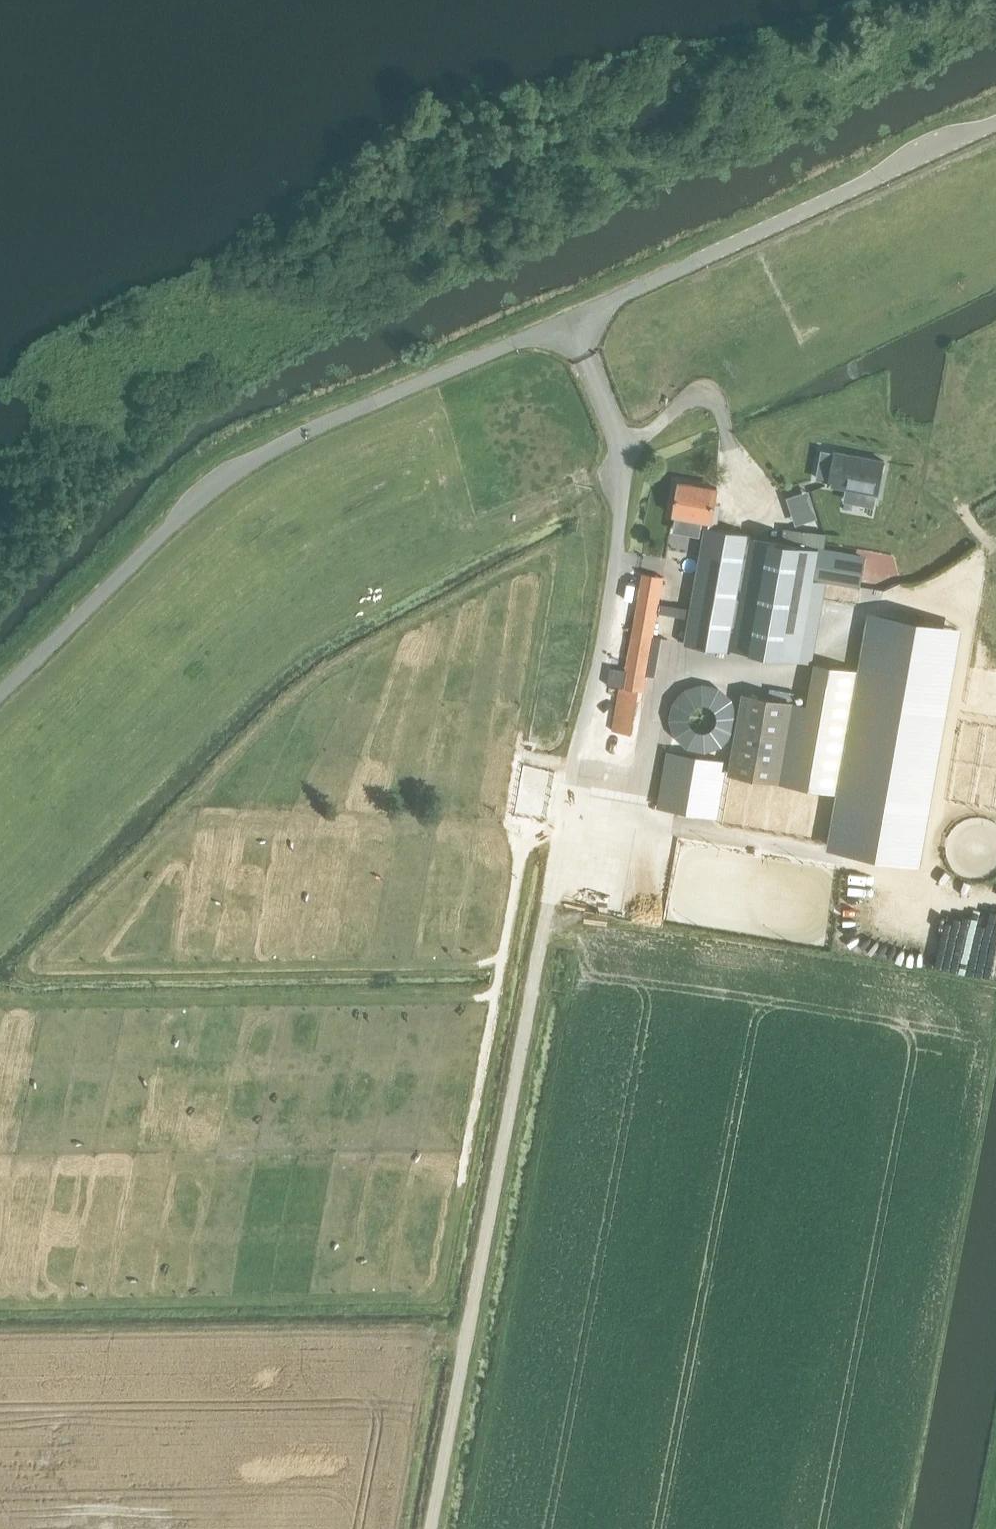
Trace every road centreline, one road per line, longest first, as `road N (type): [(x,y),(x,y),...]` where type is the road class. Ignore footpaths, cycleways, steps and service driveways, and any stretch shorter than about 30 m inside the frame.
road 1 (tertiary): [(0,686),(238,457),(995,121)]
road 2 (track): [(431,1528),(582,758)]

